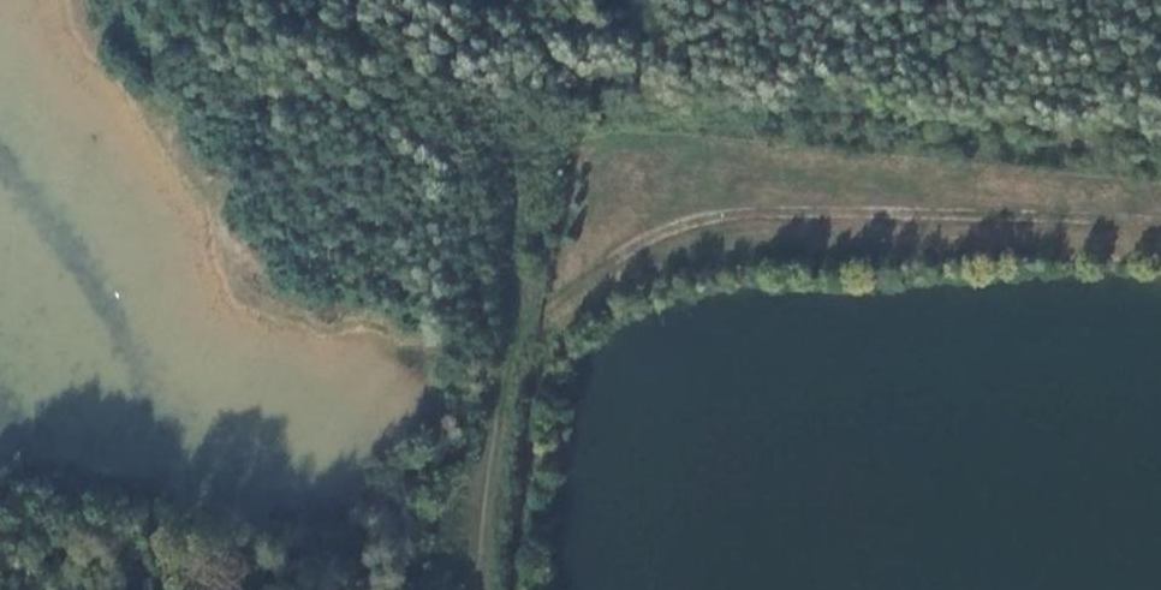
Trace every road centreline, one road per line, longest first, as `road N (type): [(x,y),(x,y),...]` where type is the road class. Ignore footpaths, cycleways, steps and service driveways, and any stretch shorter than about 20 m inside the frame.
road 1 (track): [(1160,223),(734,214),(639,242),(584,280),(513,351),(486,589)]

